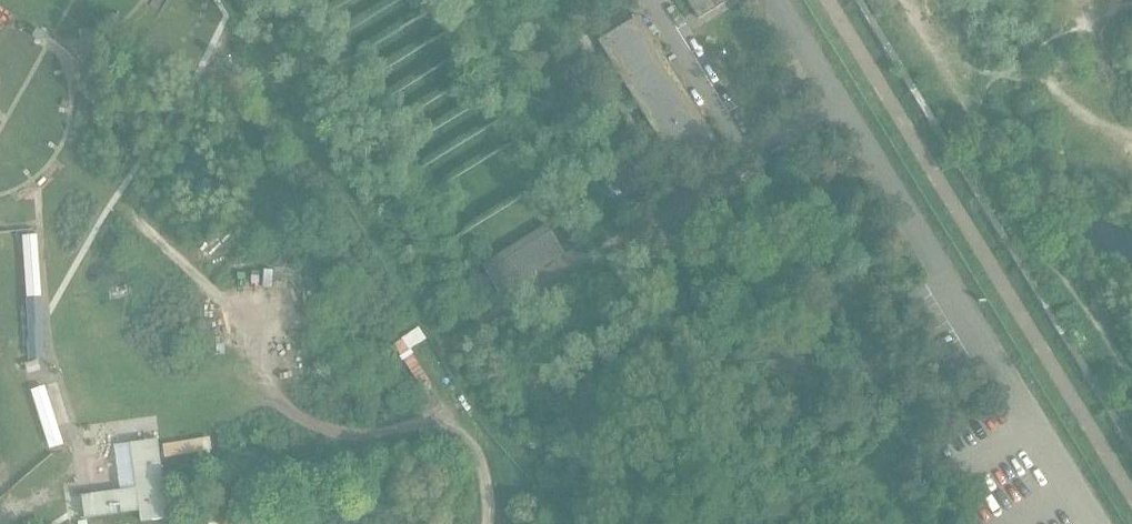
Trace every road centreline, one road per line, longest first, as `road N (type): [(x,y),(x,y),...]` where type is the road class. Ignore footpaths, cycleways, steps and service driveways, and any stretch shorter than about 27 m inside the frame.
road 1 (track): [(1131,497),(827,0)]
road 2 (track): [(488,523),(480,459),(448,427),(350,436),(244,400)]
road 3 (track): [(457,335),(630,233)]
road 4 (track): [(754,163),(658,0)]
road 5 (track): [(597,373),(669,300),(630,233)]
road 6 (track): [(630,233),(754,163)]

